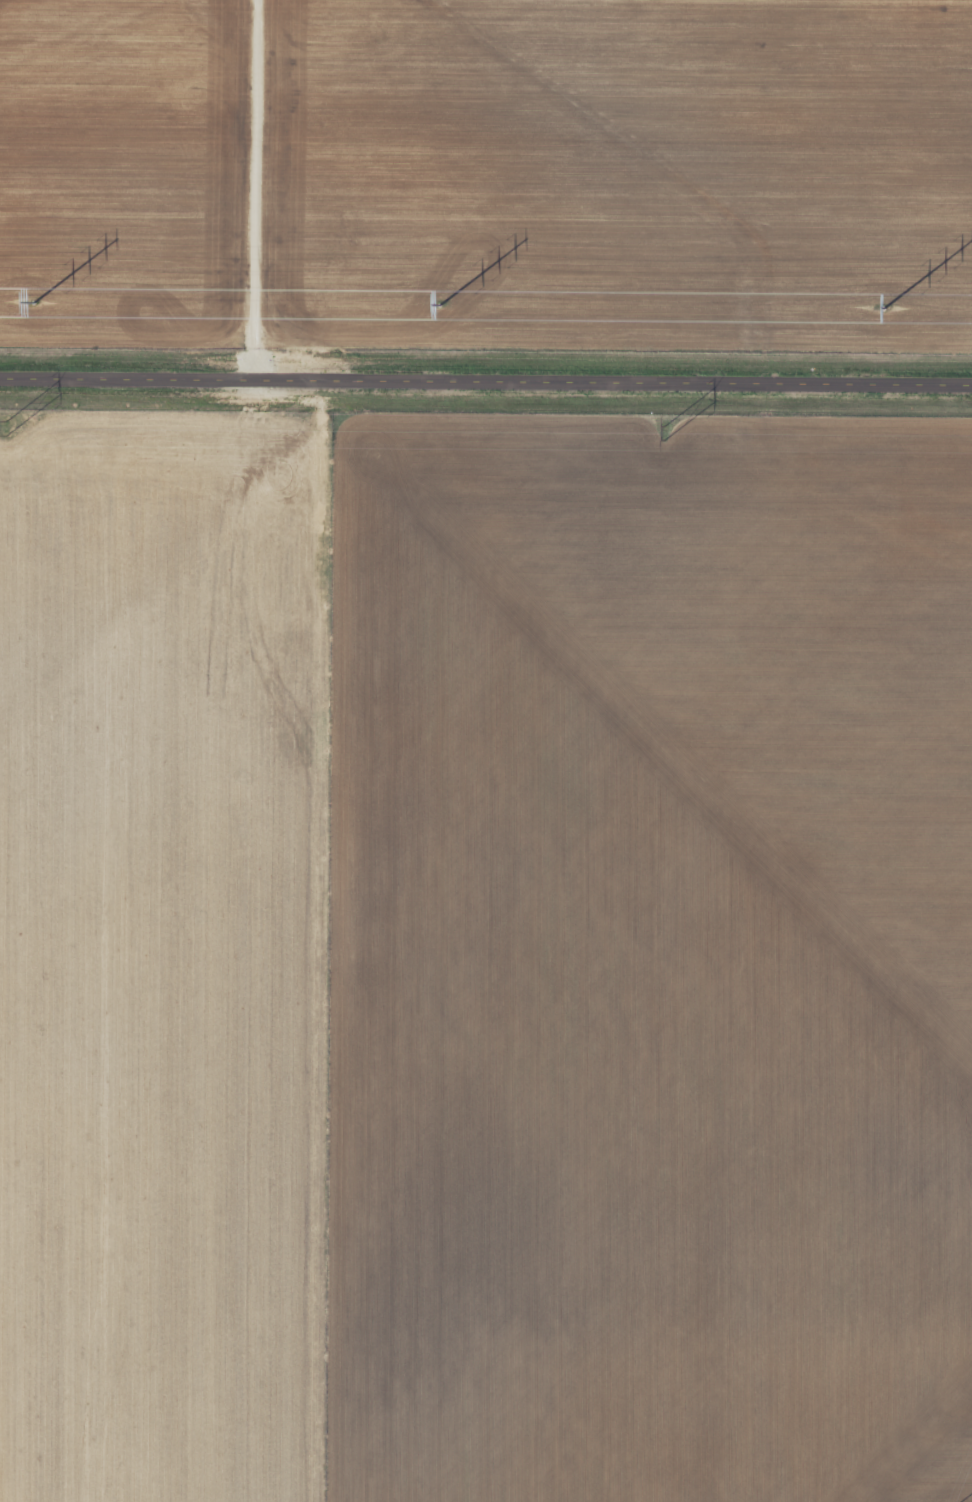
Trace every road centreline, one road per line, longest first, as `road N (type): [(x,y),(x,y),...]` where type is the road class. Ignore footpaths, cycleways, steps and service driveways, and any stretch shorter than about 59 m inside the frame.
road 1 (tertiary): [(0,382),(971,389)]

